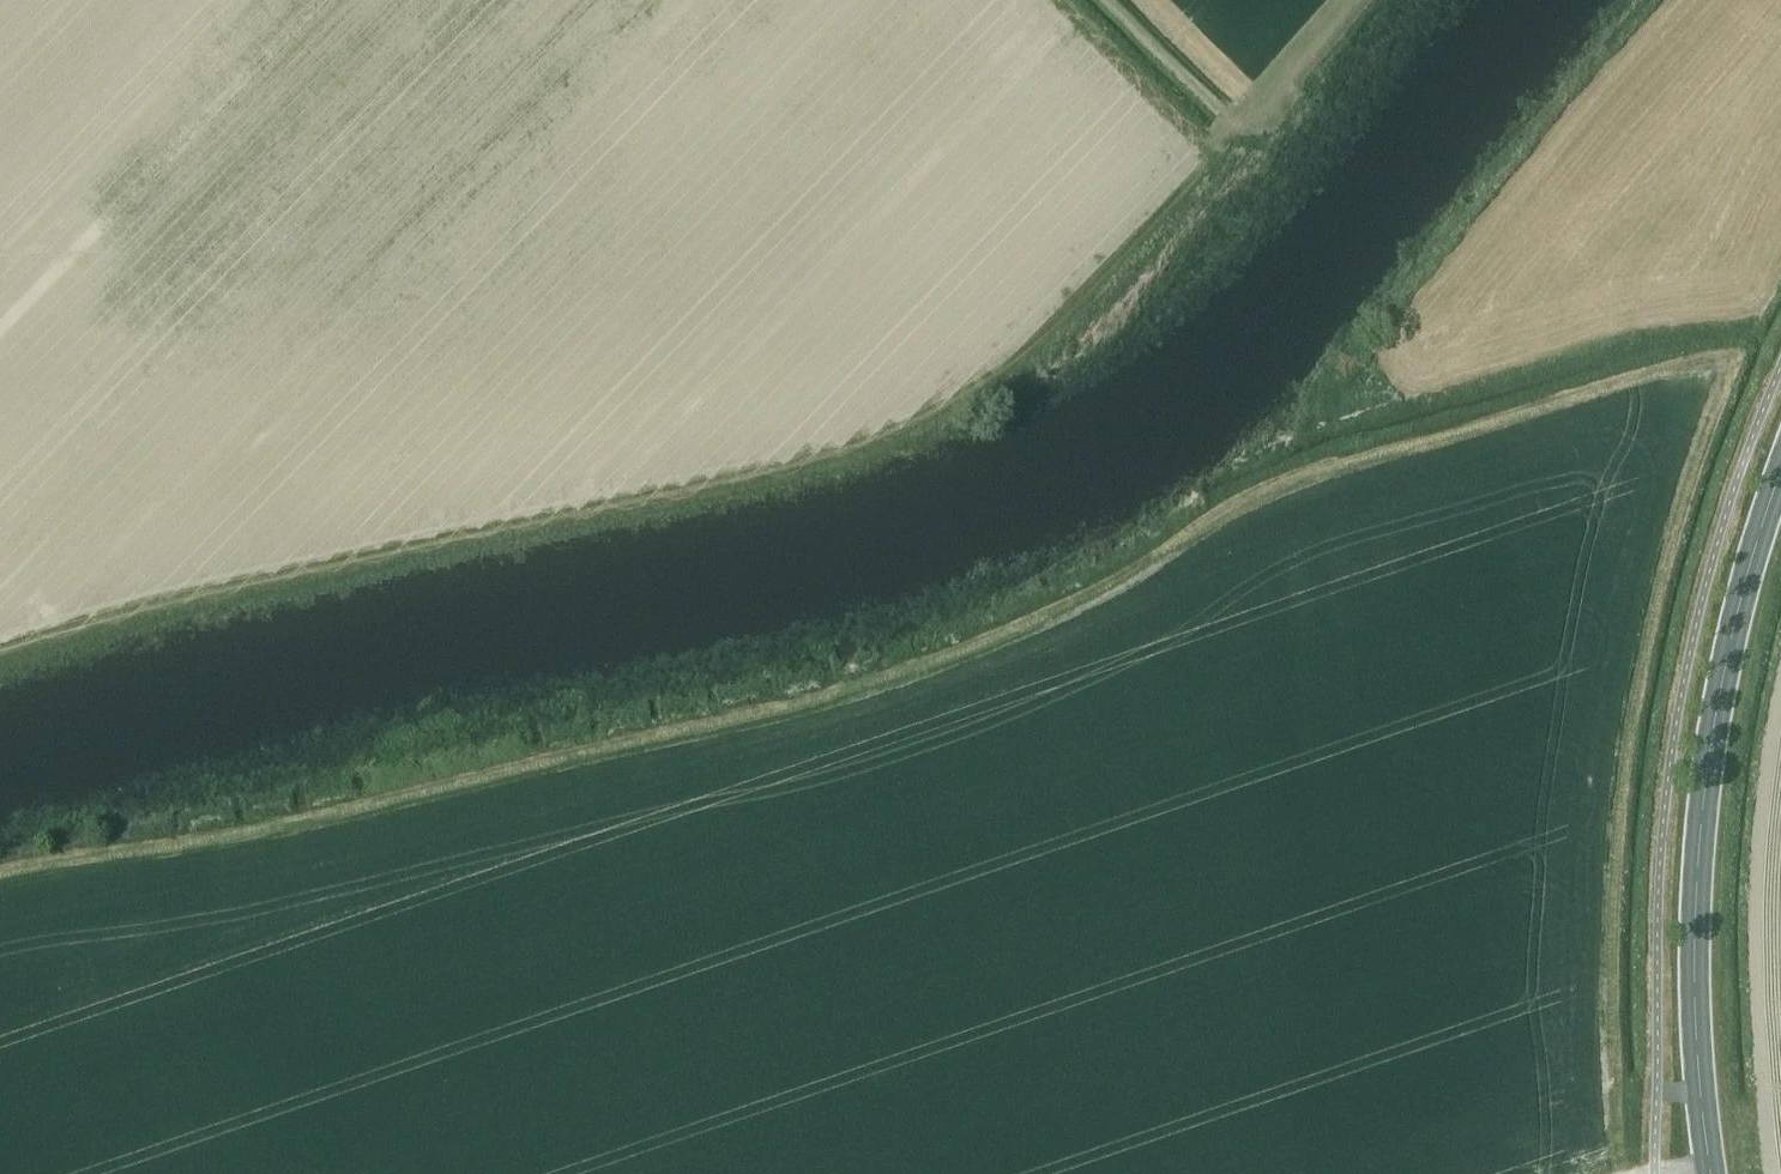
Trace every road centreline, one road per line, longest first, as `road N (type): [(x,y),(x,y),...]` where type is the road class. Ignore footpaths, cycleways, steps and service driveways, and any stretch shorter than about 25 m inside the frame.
road 1 (primary): [(1711,1173),(1690,1001),(1709,789),(1727,645),(1780,472)]

